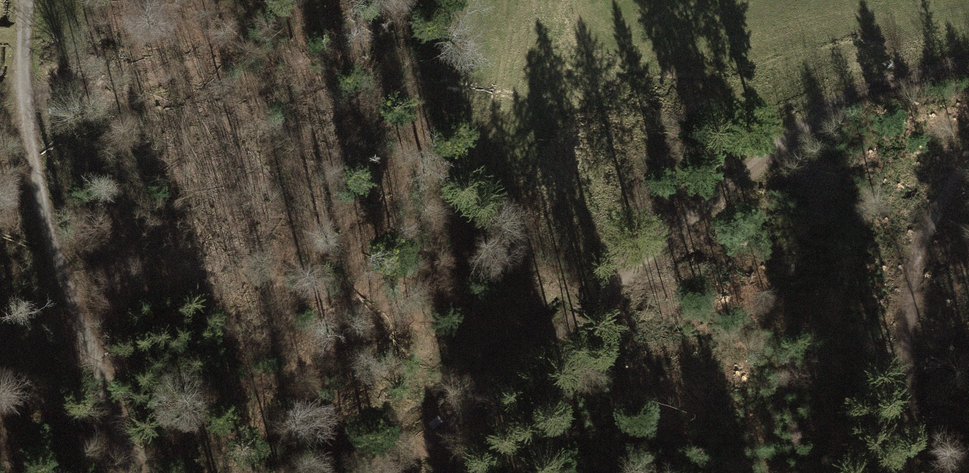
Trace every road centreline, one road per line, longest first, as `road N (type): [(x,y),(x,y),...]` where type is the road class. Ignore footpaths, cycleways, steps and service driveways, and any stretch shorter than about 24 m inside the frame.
road 1 (track): [(968,65),(896,83),(707,212),(408,463)]
road 2 (track): [(22,0),(16,64),(44,244),(136,472)]
road 3 (track): [(968,166),(924,226),(906,353),(910,472)]

